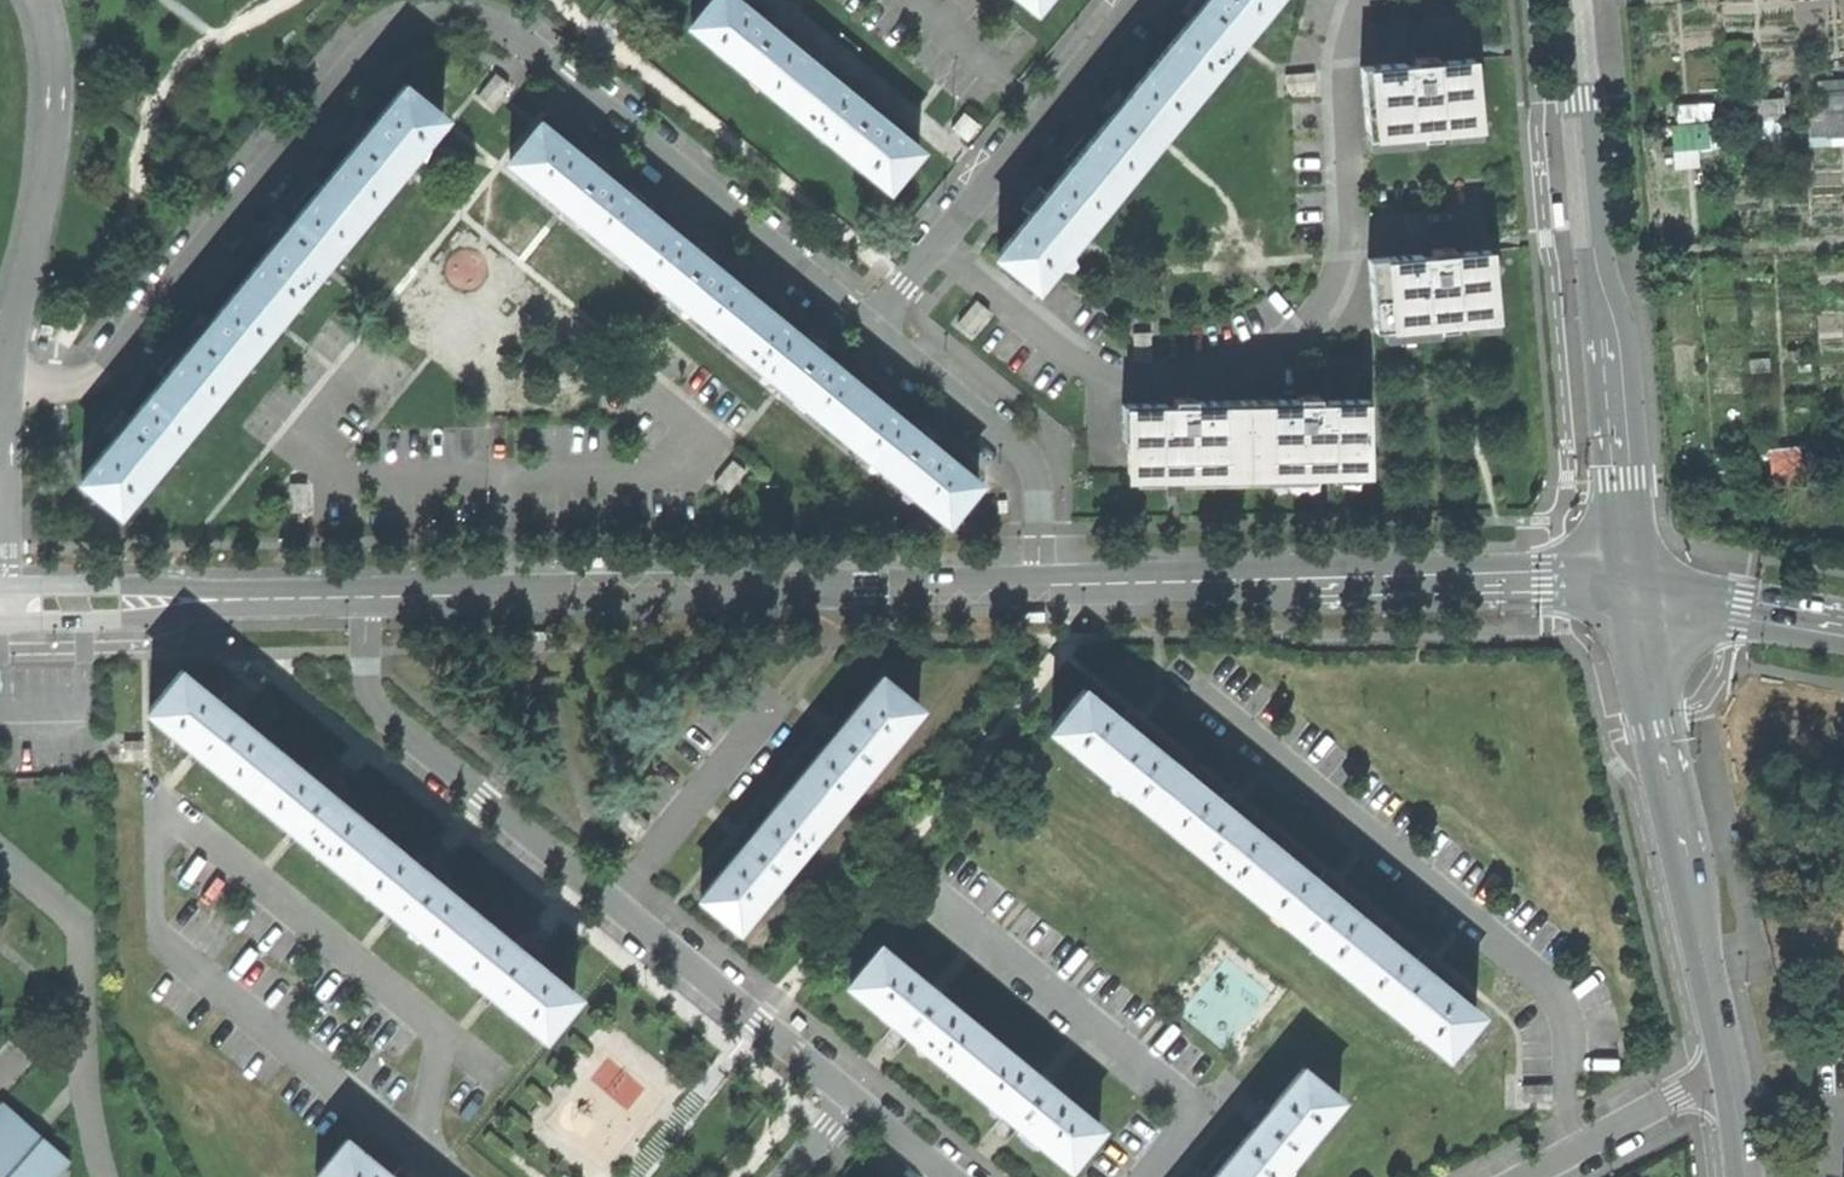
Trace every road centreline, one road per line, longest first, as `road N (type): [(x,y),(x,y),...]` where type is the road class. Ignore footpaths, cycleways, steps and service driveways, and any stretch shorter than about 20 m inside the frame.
road 1 (residential): [(873,331),(506,35),(460,19),(427,19),(367,53),(88,385),(58,390),(0,358)]
road 2 (residential): [(1365,0),(1348,64),(1351,256),(1320,310),(1265,353),(1192,376),(1122,383),(1058,351),(942,247)]
road 3 (residential): [(853,1099),(387,717),(366,673),(366,599)]
road 4 (tertiary): [(1041,589),(366,599)]
road 5 (tertiary): [(1632,588),(1610,352),(1591,248),(1572,0)]
road 6 (tertiary): [(1632,588),(1560,581),(1041,589)]
road 7 (tertiary): [(1733,1079),(1650,715),(1632,588)]
road 8 (residential): [(0,355),(40,233),(60,88),(40,0)]
road 9 (residential): [(1041,589),(1035,470),(1017,444),(873,331)]
road 10 (residential): [(1142,0),(942,247)]
road 11 (tertiary): [(3,625),(125,623),(240,602)]
road 12 (tertiary): [(240,602),(119,588),(3,590)]
road 13 (residential): [(1733,1079),(1702,1085),(1531,1176)]
road 14 (tertiary): [(1843,627),(1632,588)]
road 15 (tertiary): [(366,599),(240,602)]
road 16 (residential): [(947,1176),(853,1099)]

